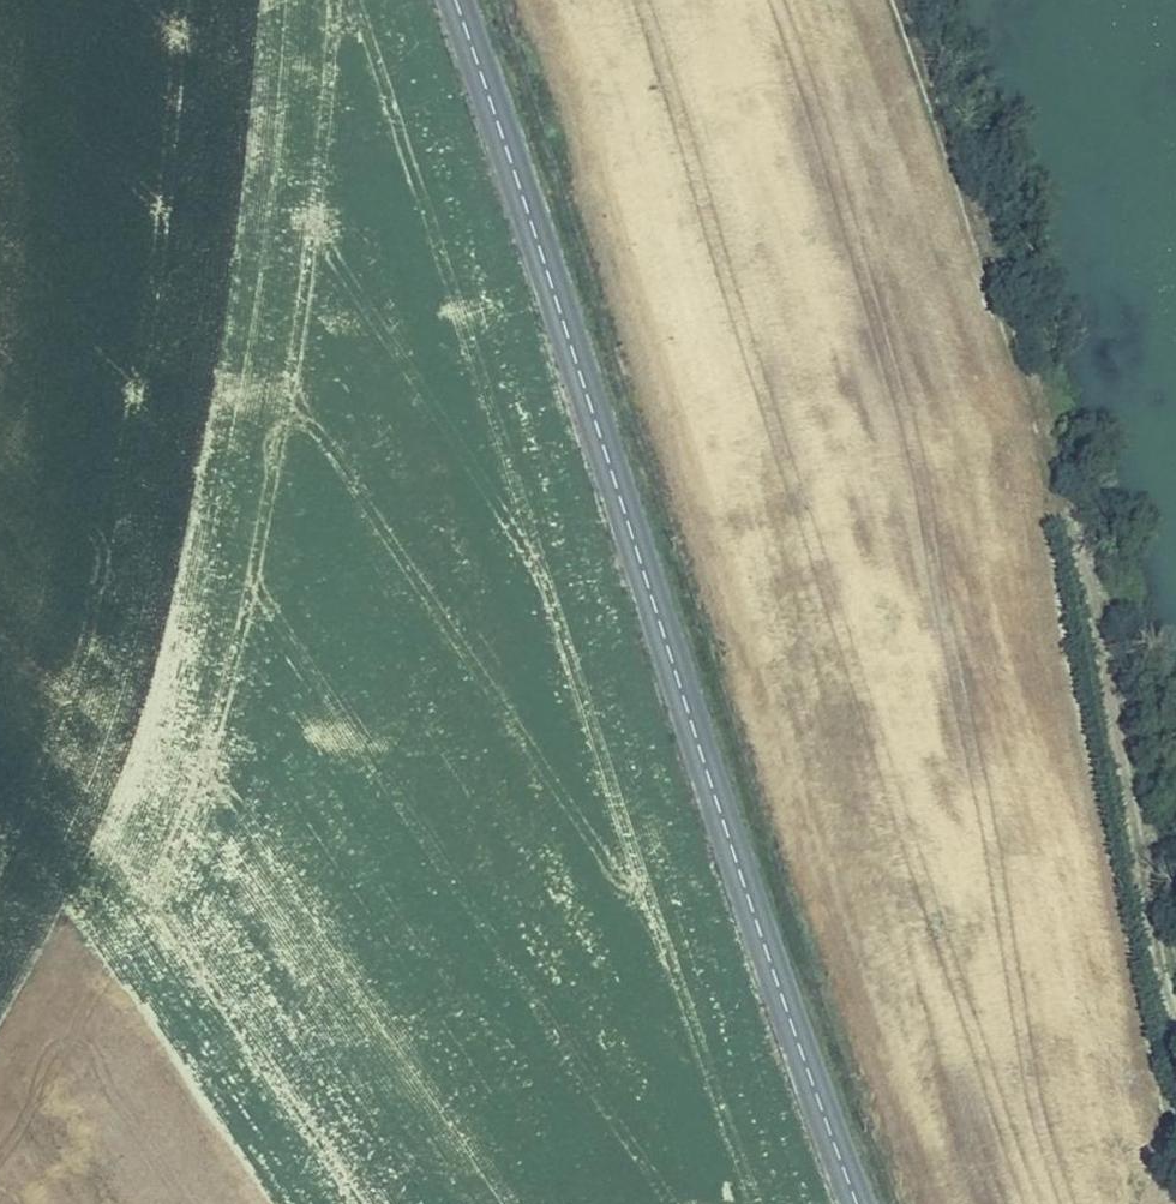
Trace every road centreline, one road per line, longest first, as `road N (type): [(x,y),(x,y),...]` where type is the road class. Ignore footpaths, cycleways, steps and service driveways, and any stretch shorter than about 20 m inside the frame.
road 1 (tertiary): [(453,0),(604,446),(730,858),(856,1203)]

